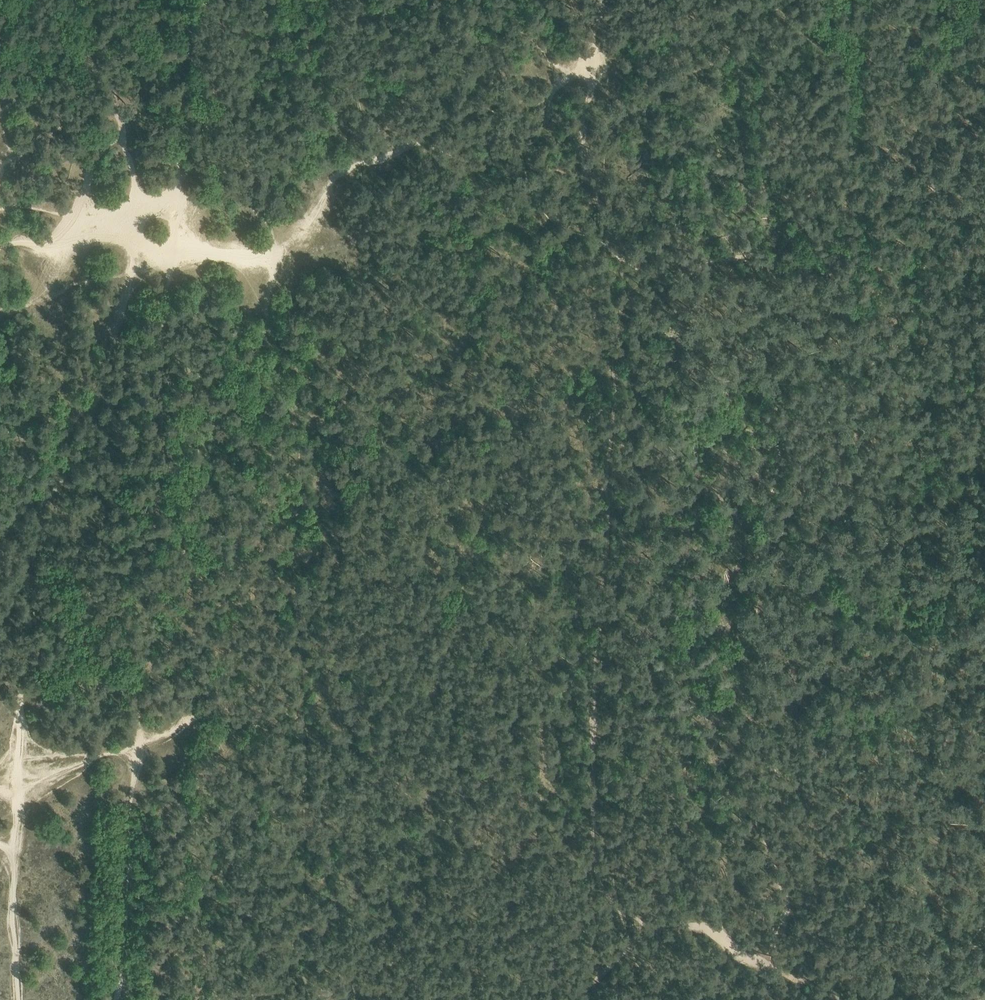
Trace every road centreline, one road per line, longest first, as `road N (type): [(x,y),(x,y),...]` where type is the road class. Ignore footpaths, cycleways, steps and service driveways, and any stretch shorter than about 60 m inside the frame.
road 1 (track): [(0,247),(47,248),(132,229),(146,210),(162,207),(178,218),(191,0)]
road 2 (track): [(589,69),(573,71),(543,102),(468,103),(438,139),(349,167),(281,264)]
road 3 (track): [(132,229),(132,240),(161,253),(219,252),(281,264)]

